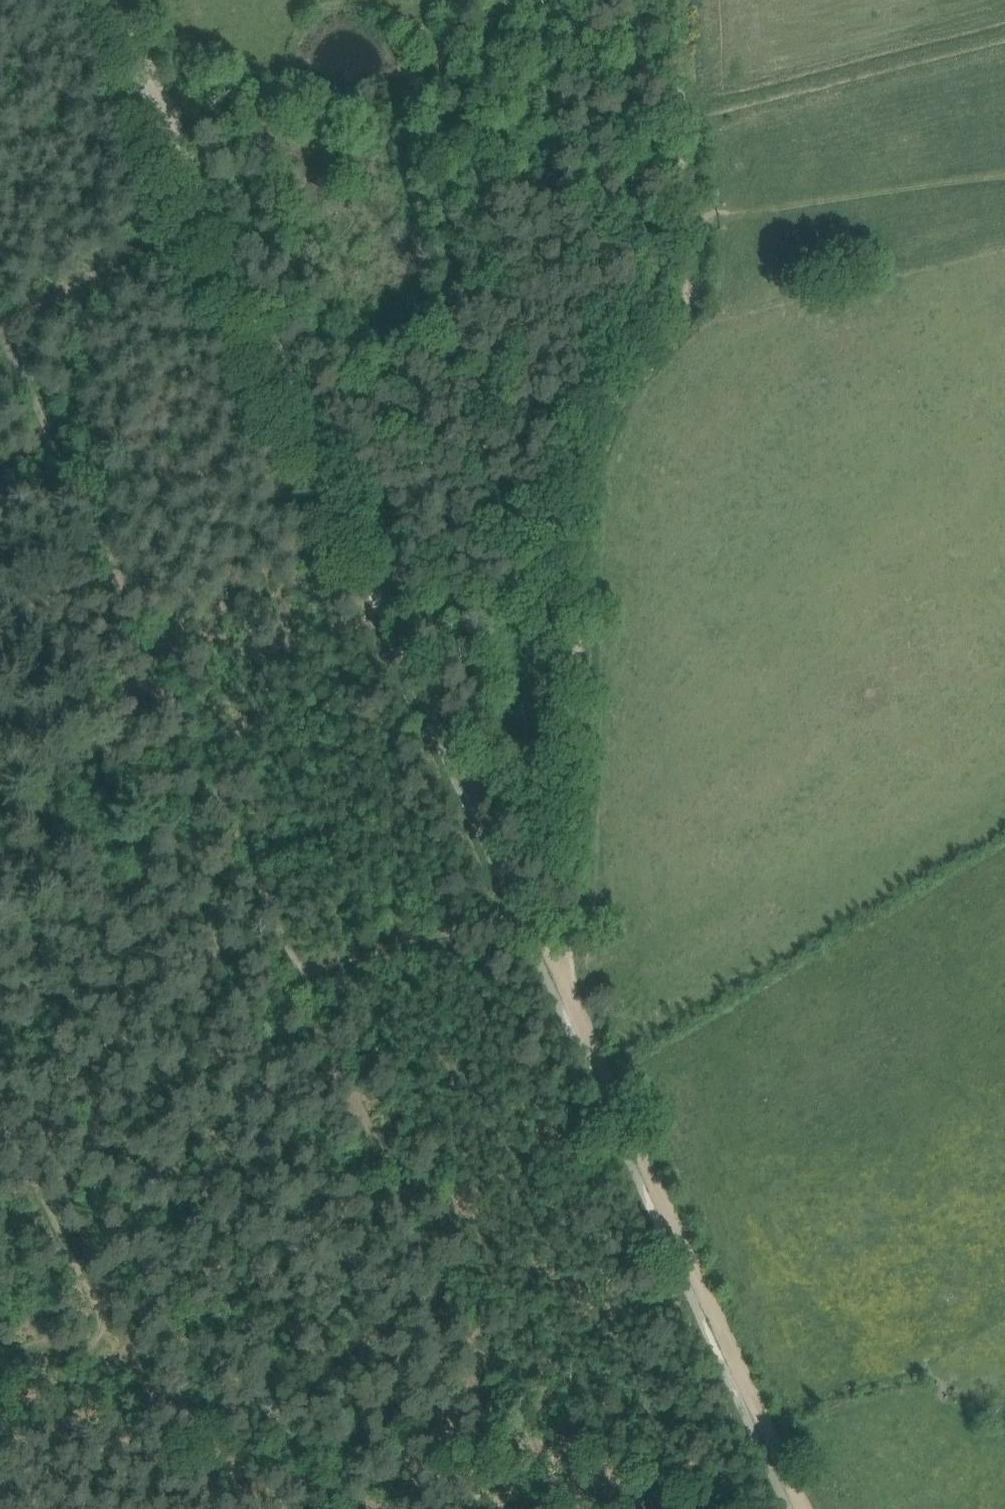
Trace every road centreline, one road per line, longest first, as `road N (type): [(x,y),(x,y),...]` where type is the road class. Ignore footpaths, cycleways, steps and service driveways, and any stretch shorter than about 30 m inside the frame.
road 1 (track): [(804,1508),(117,0)]
road 2 (track): [(568,989),(585,511),(607,397),(683,304),(668,0)]

